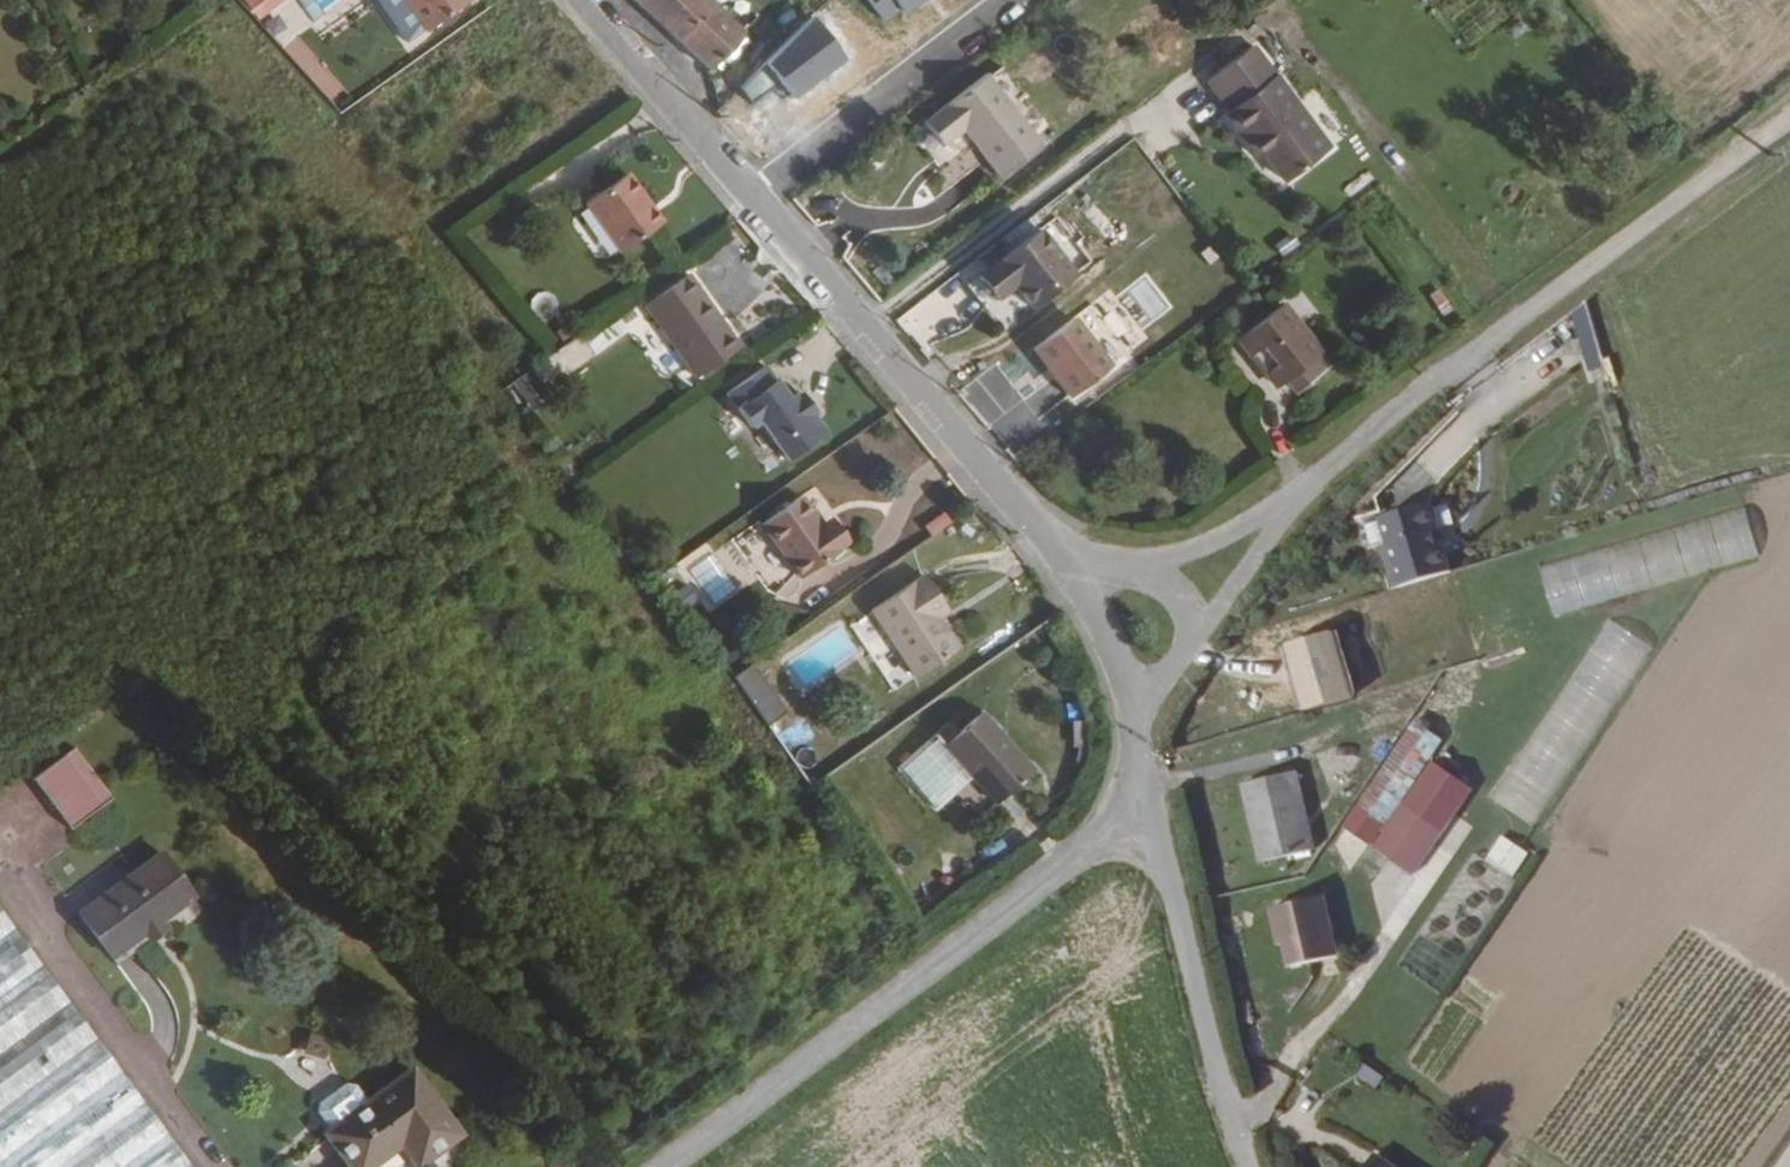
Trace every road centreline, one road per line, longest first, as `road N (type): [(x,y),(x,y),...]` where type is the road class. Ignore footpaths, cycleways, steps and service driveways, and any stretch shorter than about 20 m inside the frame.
road 1 (unclassified): [(1289,511),(1789,117)]
road 2 (unclassified): [(674,1166),(1141,820)]
road 3 (residential): [(1066,567),(756,204)]
road 4 (residential): [(1245,1166),(1141,820)]
road 5 (residential): [(756,204),(1023,0)]
road 6 (residential): [(756,204),(575,0)]
road 7 (residential): [(1133,714),(1066,567)]
road 8 (unclassified): [(1289,511),(1189,553),(1144,563)]
road 9 (unclassified): [(1195,633),(1289,511)]

